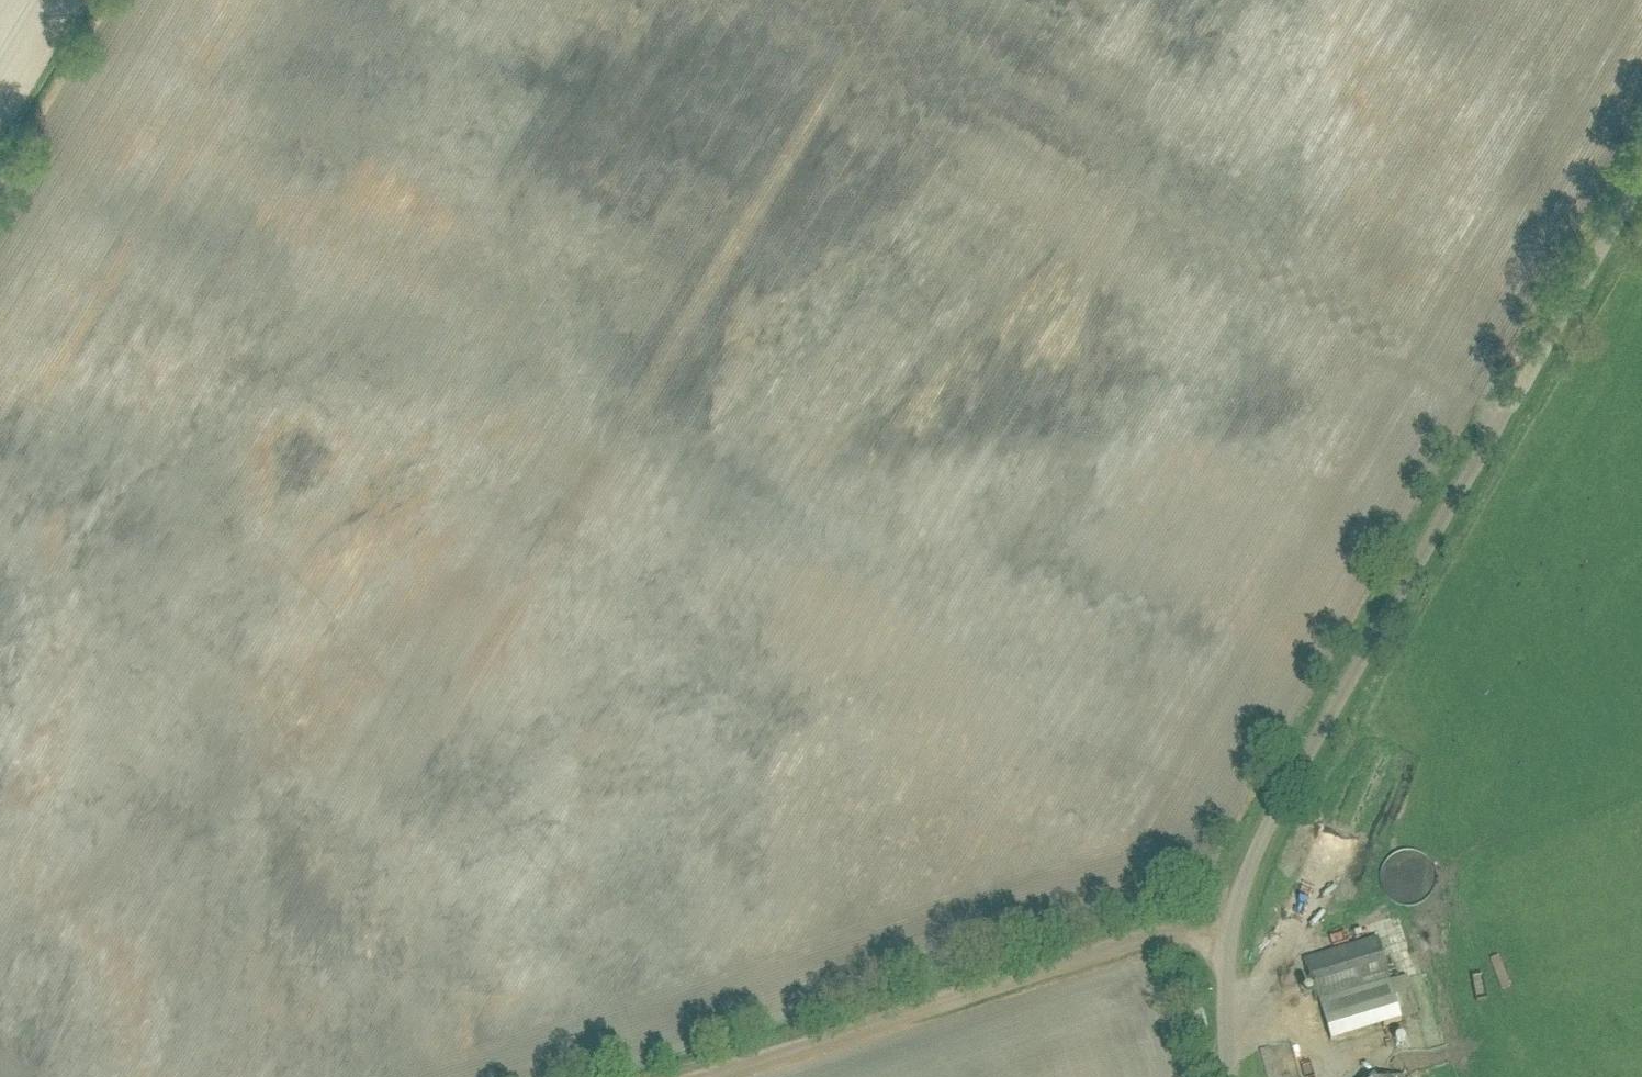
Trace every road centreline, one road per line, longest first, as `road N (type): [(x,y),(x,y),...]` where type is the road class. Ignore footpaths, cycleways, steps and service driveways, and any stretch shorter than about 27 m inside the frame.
road 1 (unclassified): [(1228,1076),(1226,941),(1247,873),(1641,171)]
road 2 (track): [(710,1076),(1181,928),(1226,941)]

